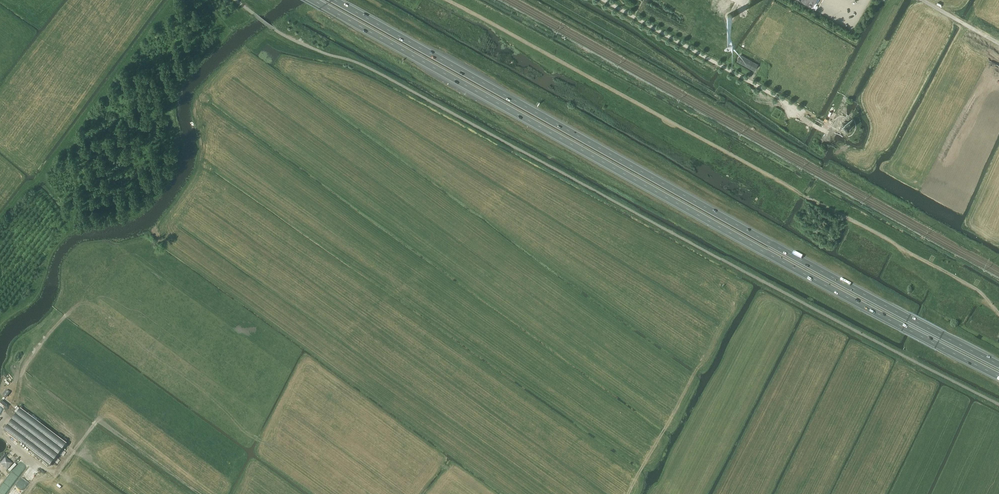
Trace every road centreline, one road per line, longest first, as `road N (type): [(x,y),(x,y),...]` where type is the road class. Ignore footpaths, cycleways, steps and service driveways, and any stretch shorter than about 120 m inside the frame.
road 1 (trunk): [(313,0),(998,376)]
road 2 (trunk): [(998,365),(334,0)]
road 3 (track): [(998,314),(972,287),(448,0)]
road 4 (track): [(836,125),(604,0)]
road 5 (track): [(628,493),(694,374)]

